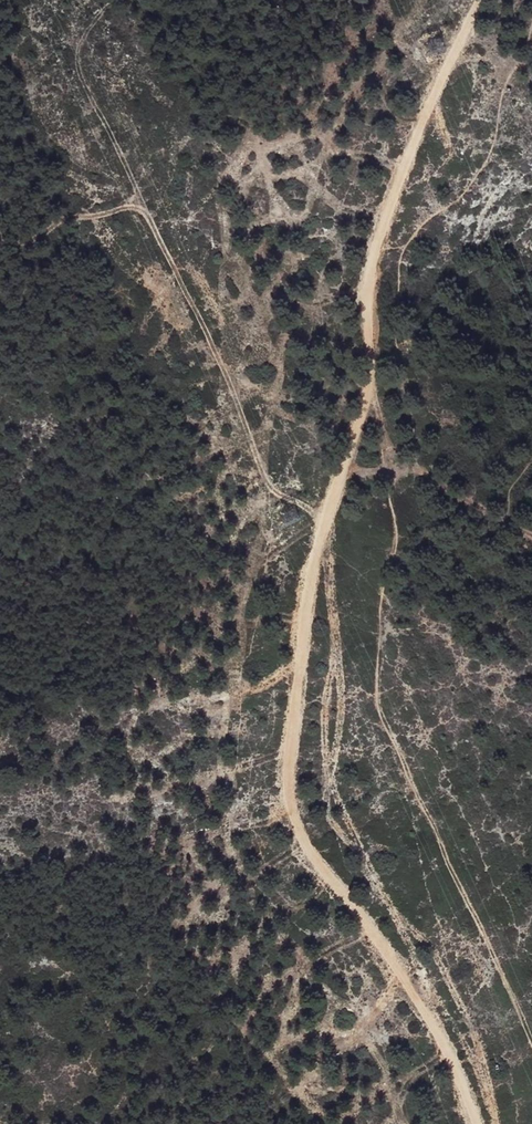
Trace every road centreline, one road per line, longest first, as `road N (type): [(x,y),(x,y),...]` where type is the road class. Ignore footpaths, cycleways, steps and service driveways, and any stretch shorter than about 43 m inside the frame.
road 1 (track): [(478,1123),(433,1016),(290,821),(289,780),(324,523),(369,375),(362,292),(382,223),(484,0)]
road 2 (track): [(531,1035),(382,712),(384,584),(398,526),(369,375)]
road 3 (track): [(410,459),(531,536)]

